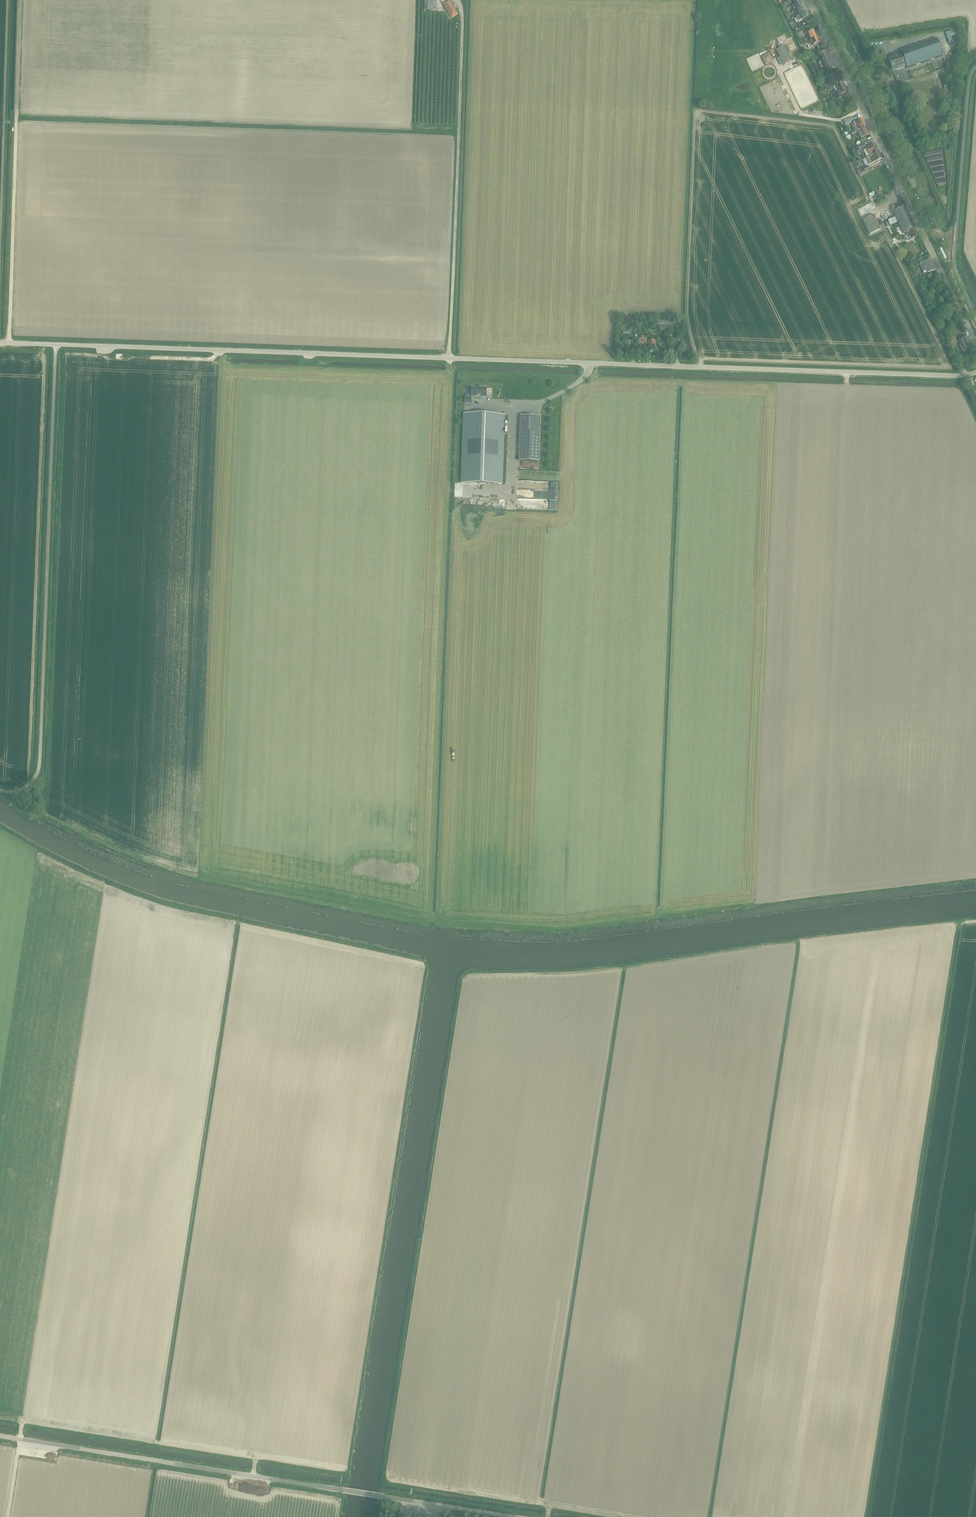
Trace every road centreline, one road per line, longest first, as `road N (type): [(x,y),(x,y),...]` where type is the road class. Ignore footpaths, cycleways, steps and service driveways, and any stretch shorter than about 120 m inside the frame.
road 1 (unclassified): [(975,373),(56,344)]
road 2 (track): [(0,833),(133,901),(236,922),(154,1438),(254,1457),(251,1475)]
road 3 (tertiary): [(514,1516),(0,1437)]
road 4 (secondary): [(975,344),(810,0)]
road 5 (track): [(874,133),(856,71),(820,0)]

